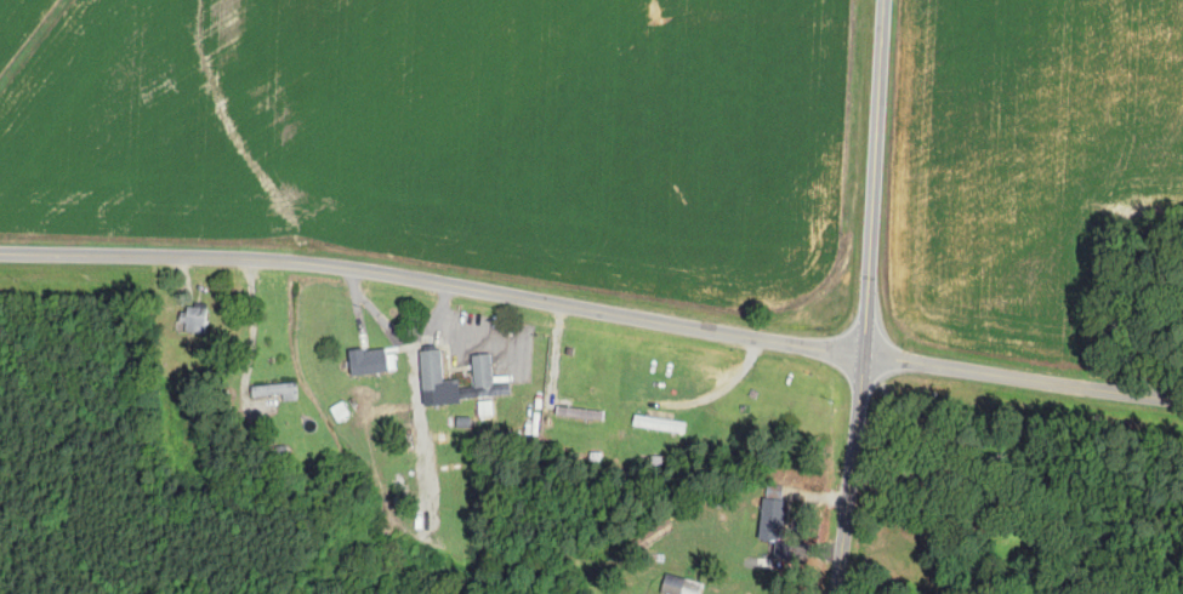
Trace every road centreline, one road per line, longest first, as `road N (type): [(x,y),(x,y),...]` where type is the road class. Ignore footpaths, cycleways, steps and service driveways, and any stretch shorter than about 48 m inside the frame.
road 1 (residential): [(1182,416),(1133,413),(868,353),(106,261),(0,256)]
road 2 (residential): [(833,593),(868,353),(892,0)]

